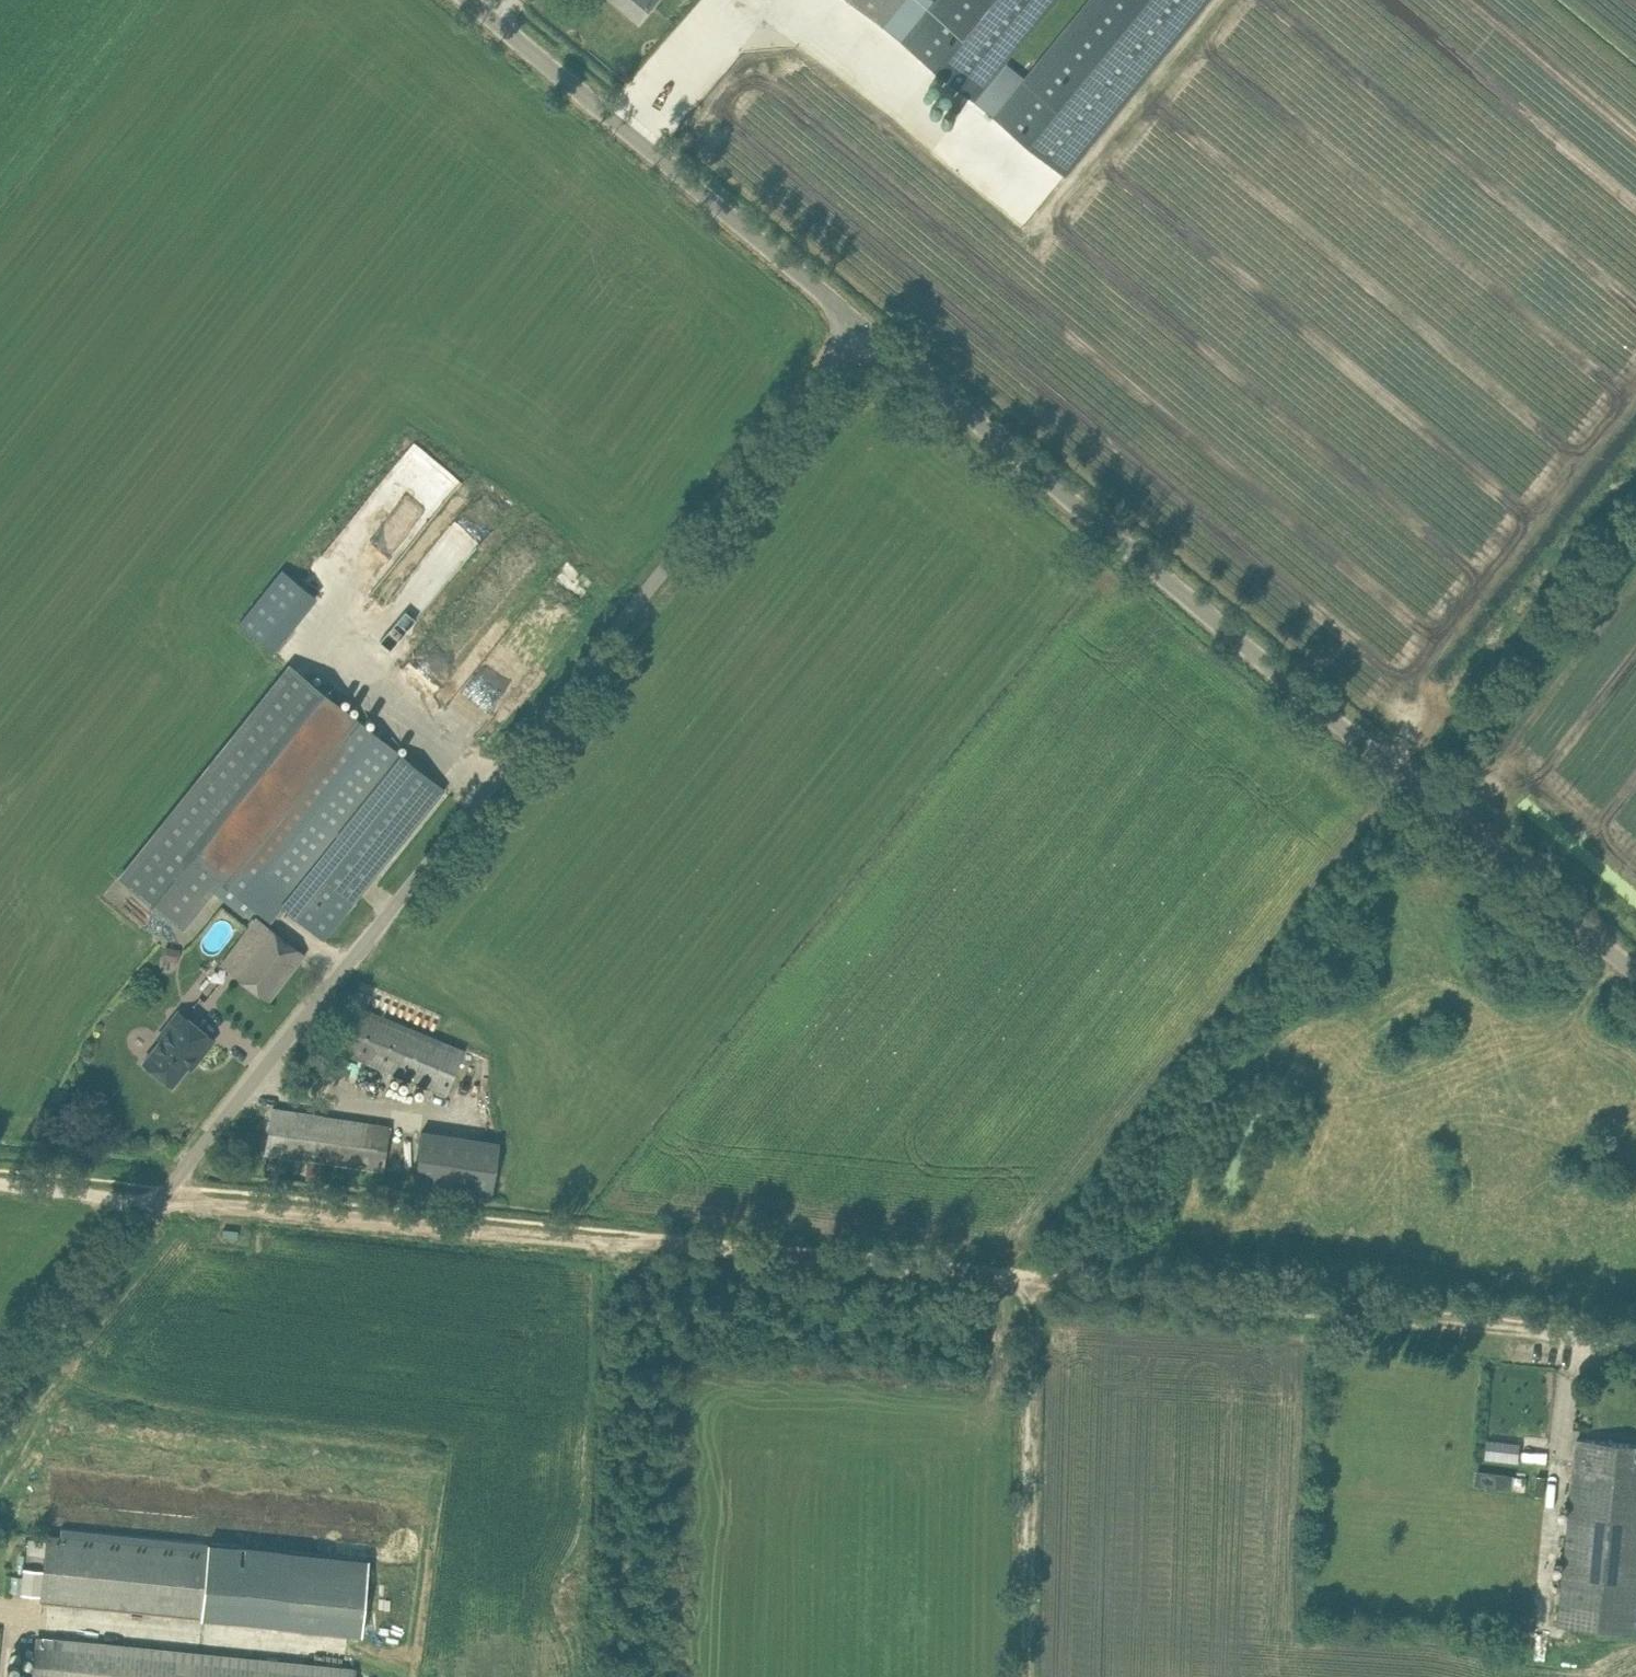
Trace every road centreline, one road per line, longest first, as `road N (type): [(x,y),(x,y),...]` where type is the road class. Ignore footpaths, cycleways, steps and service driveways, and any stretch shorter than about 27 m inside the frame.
road 1 (unclassified): [(0,1403),(858,321)]
road 2 (unclassified): [(1635,968),(858,321)]
road 3 (unclassified): [(858,321),(469,0)]

